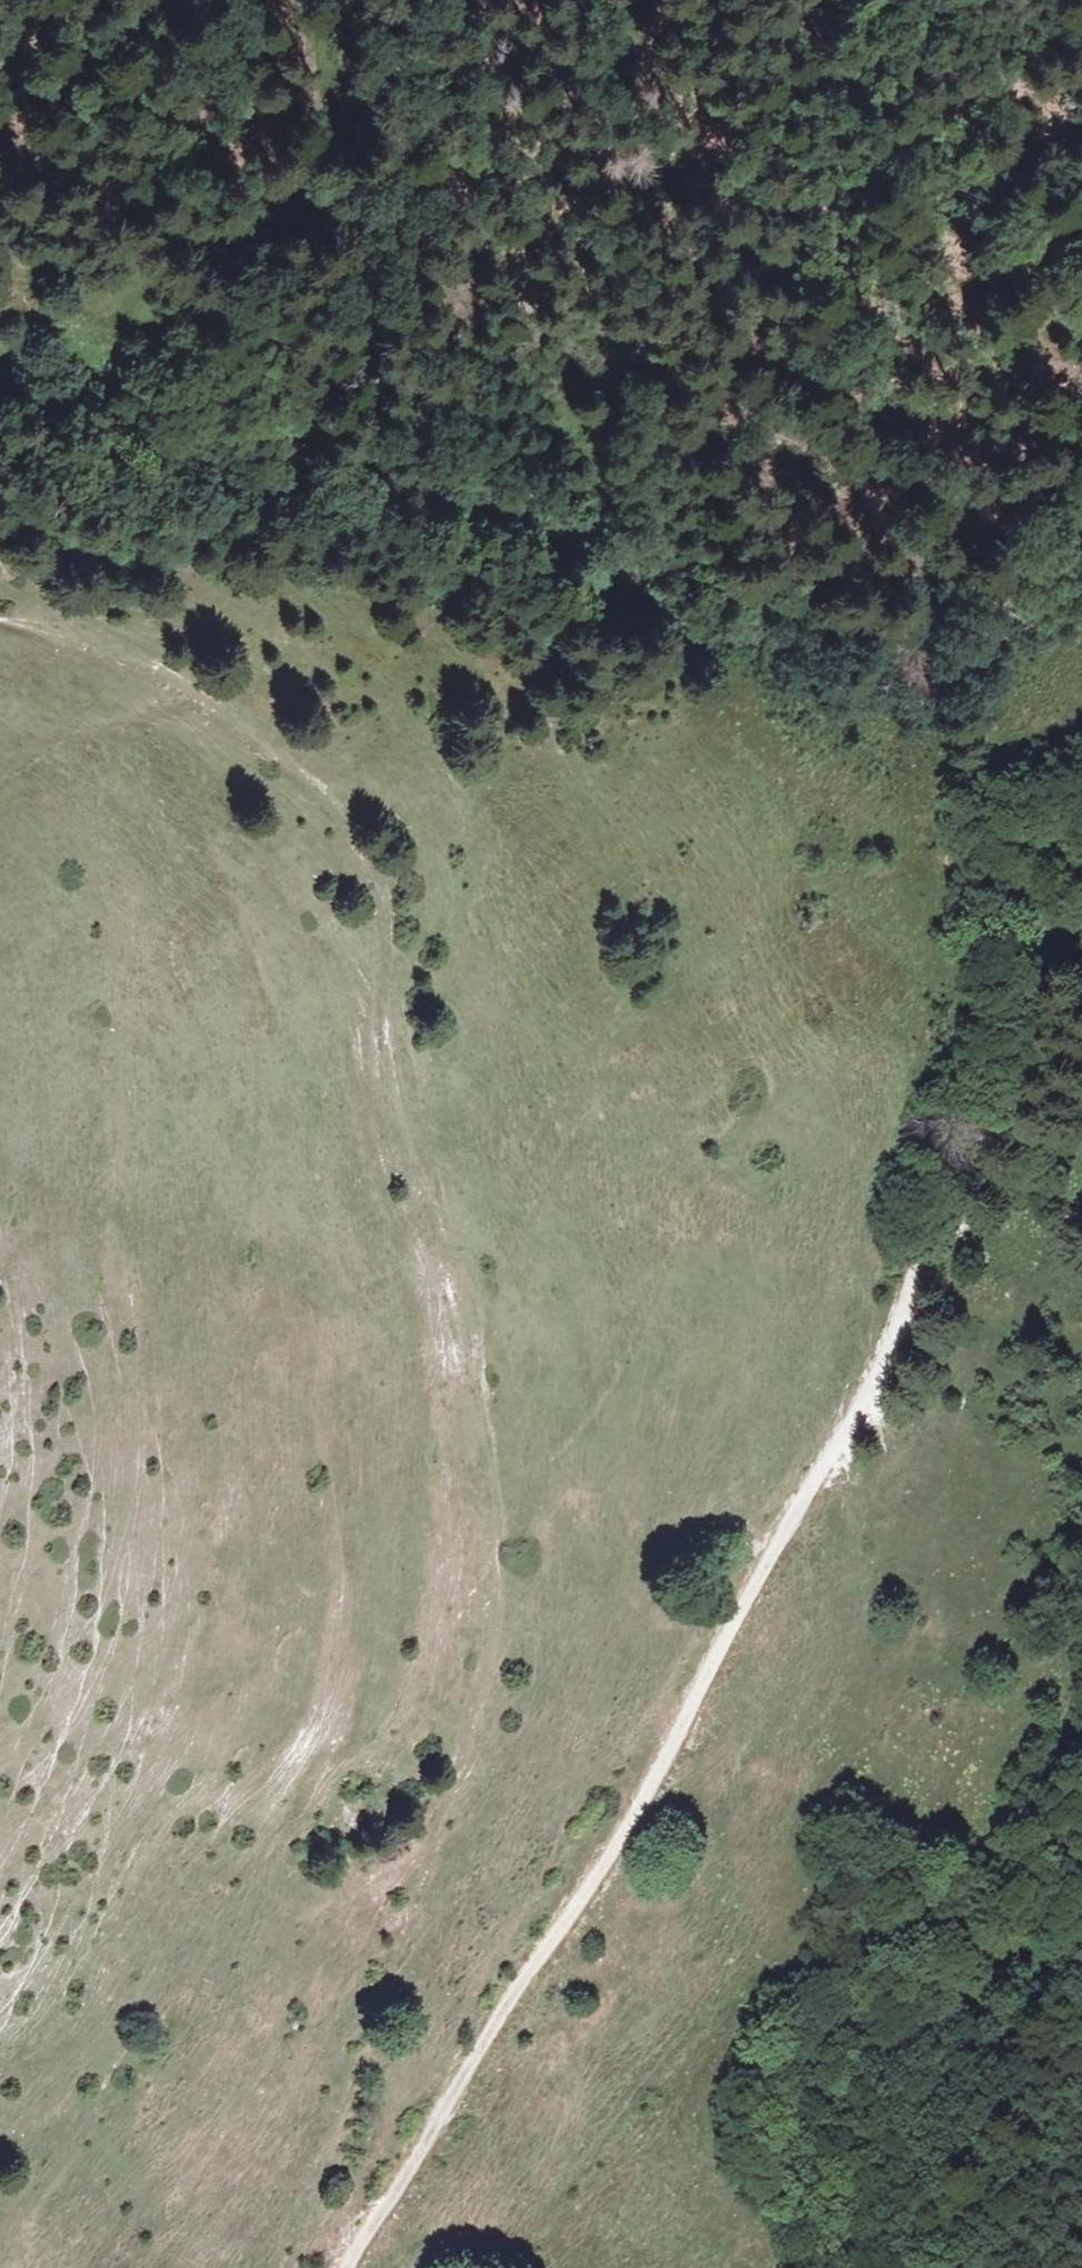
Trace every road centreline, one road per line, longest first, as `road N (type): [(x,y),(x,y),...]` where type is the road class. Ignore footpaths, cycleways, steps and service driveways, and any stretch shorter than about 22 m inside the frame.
road 1 (track): [(346,2267),(641,1804),(883,1361),(931,1237),(1005,1099),(1030,1024),(1043,903),(1081,835)]

